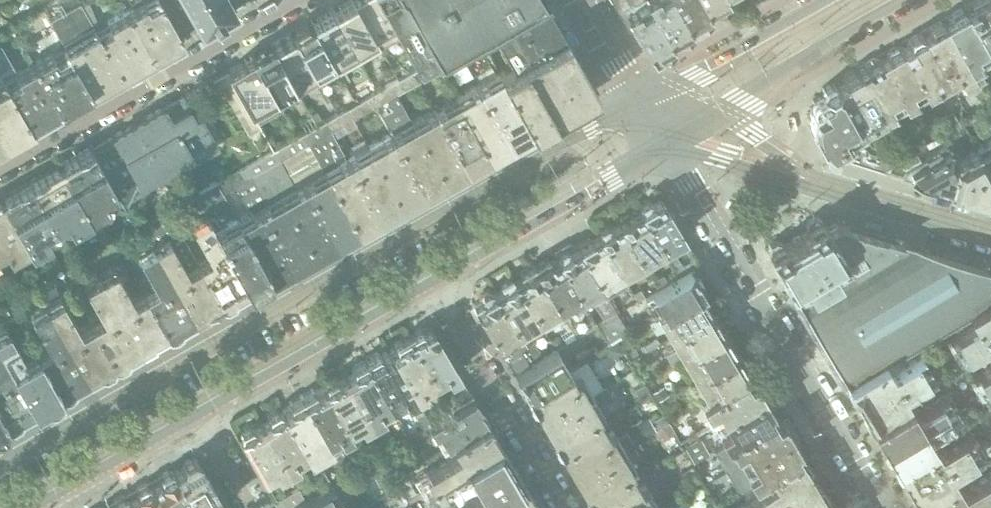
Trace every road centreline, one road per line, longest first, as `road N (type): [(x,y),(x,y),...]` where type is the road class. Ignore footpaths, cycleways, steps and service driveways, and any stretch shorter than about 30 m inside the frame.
road 1 (tertiary): [(636,92),(0,452)]
road 2 (residential): [(671,146),(883,507)]
road 3 (residential): [(306,0),(0,174)]
road 4 (tertiary): [(432,285),(671,146)]
road 5 (tertiary): [(198,417),(432,285)]
road 6 (residential): [(564,507),(432,285)]
road 7 (tertiary): [(718,121),(908,0)]
road 8 (tertiary): [(825,0),(705,67),(636,92)]
road 9 (tertiary): [(36,507),(198,417)]
road 10 (residential): [(671,146),(833,188)]
road 11 (residential): [(833,188),(990,233)]
road 12 (residential): [(833,188),(718,121)]

